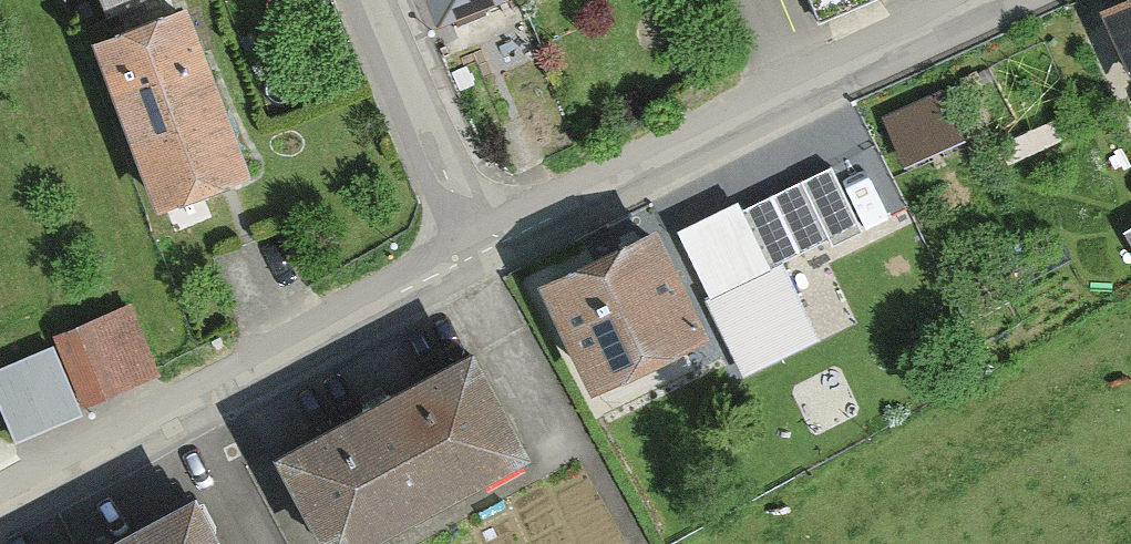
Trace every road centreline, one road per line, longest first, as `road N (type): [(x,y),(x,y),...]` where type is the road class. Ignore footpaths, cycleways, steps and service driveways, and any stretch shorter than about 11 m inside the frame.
road 1 (residential): [(0,515),(473,248),(995,0)]

